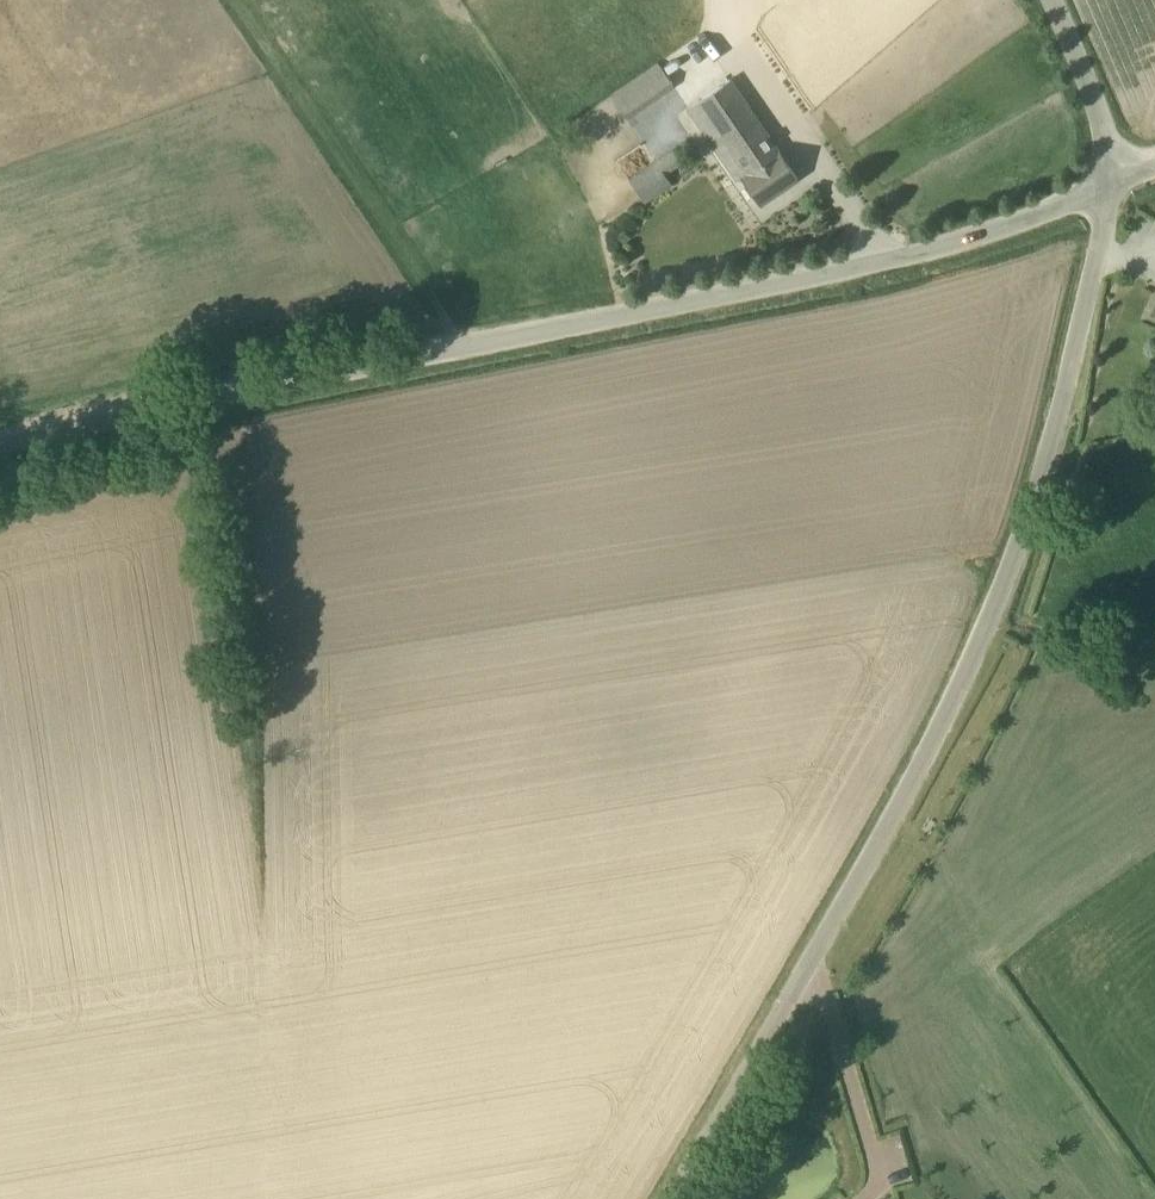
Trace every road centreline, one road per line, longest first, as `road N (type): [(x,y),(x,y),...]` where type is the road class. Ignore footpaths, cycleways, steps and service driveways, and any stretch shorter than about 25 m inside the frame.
road 1 (unclassified): [(0,432),(891,249),(1113,182)]
road 2 (unclassified): [(668,1198),(941,698),(1006,563),(1113,182)]
road 3 (unclassified): [(1113,182),(1104,120),(1060,0)]

